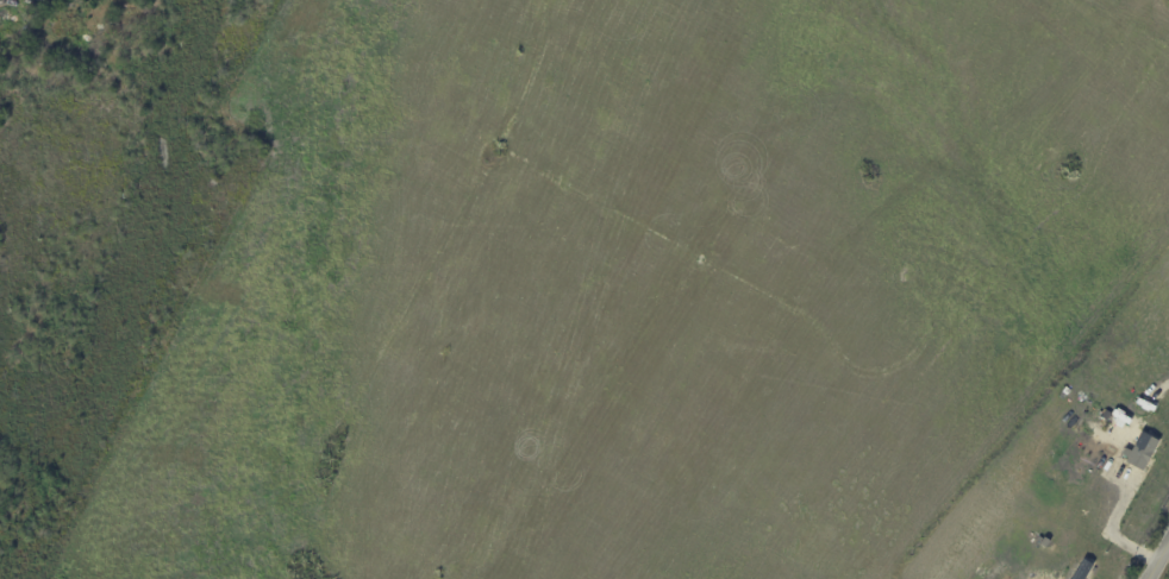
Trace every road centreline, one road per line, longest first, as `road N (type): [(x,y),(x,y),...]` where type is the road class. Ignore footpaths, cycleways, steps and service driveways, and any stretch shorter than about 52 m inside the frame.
road 1 (residential): [(575,0),(571,55),(554,108),(319,529)]
road 2 (residential): [(544,126),(882,317)]

